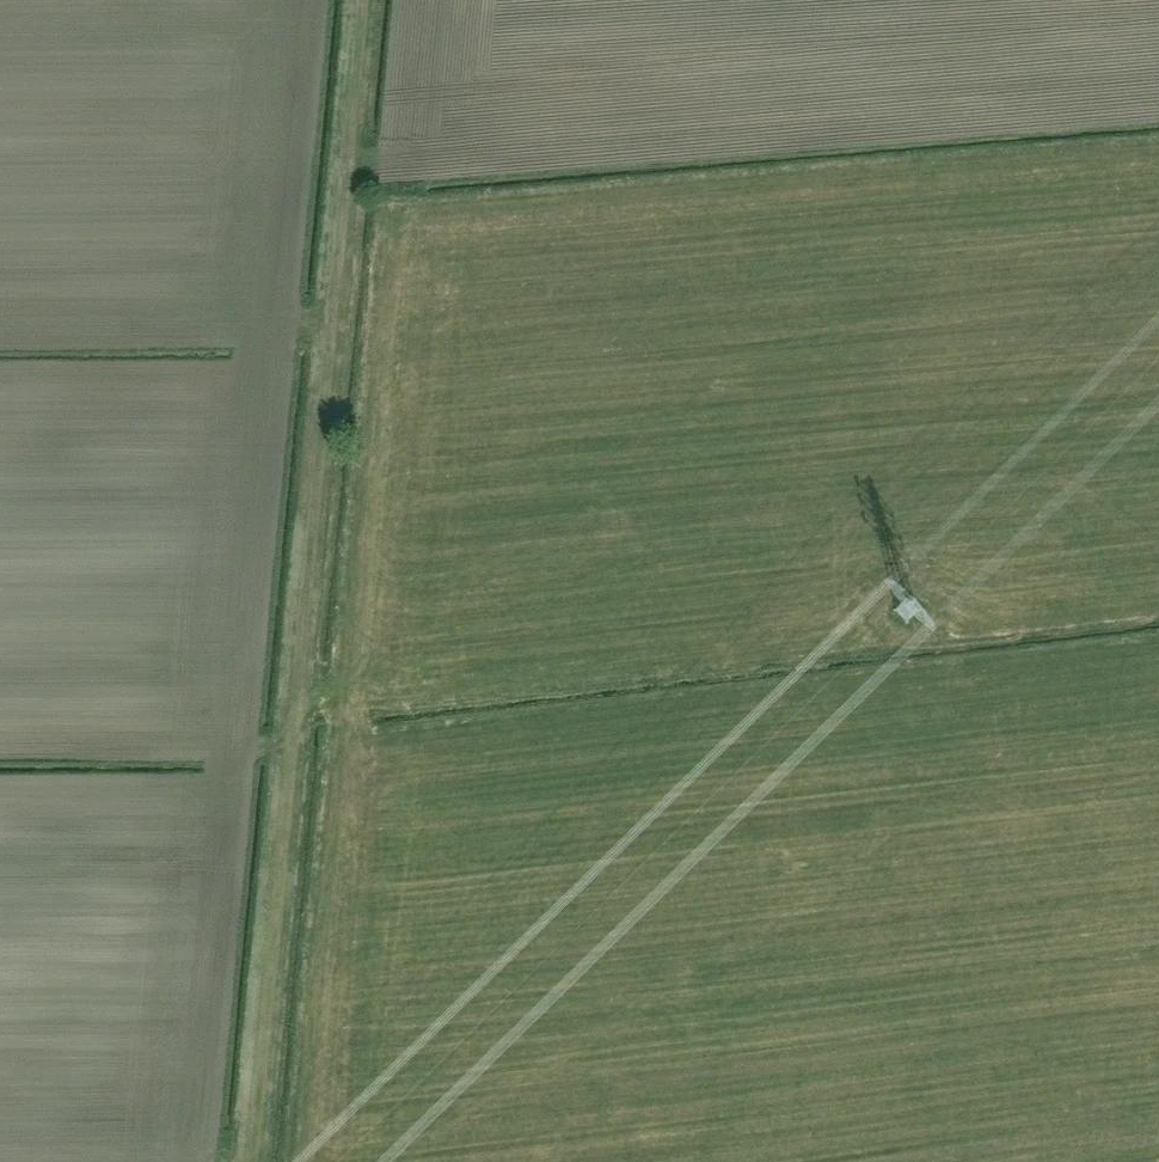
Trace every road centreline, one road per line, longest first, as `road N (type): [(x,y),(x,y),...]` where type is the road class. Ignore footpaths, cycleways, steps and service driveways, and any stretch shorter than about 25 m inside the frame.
road 1 (track): [(366,0),(253,1161)]

